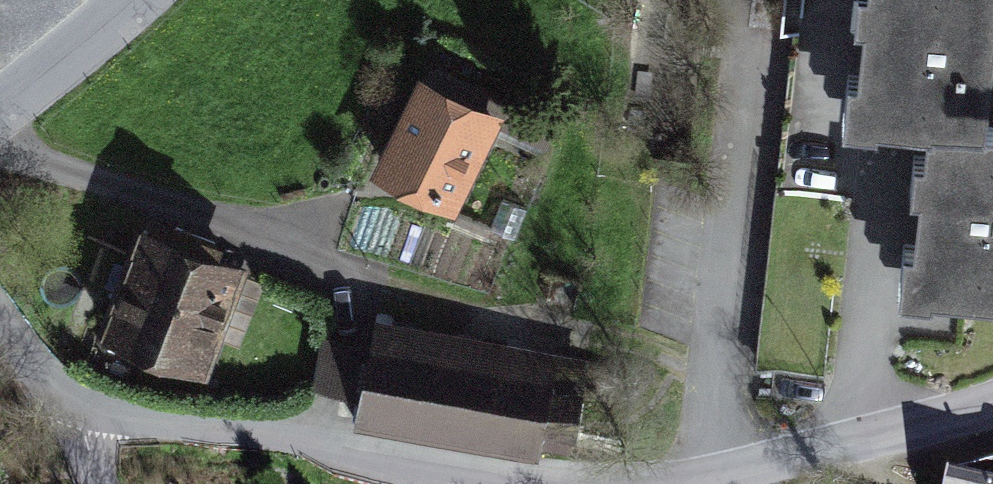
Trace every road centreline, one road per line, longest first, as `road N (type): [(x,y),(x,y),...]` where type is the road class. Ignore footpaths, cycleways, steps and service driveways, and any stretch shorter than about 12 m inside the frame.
road 1 (residential): [(64,414),(366,448),(525,483)]
road 2 (residential): [(671,483),(794,459),(992,401)]
road 3 (residential): [(130,0),(0,117)]

